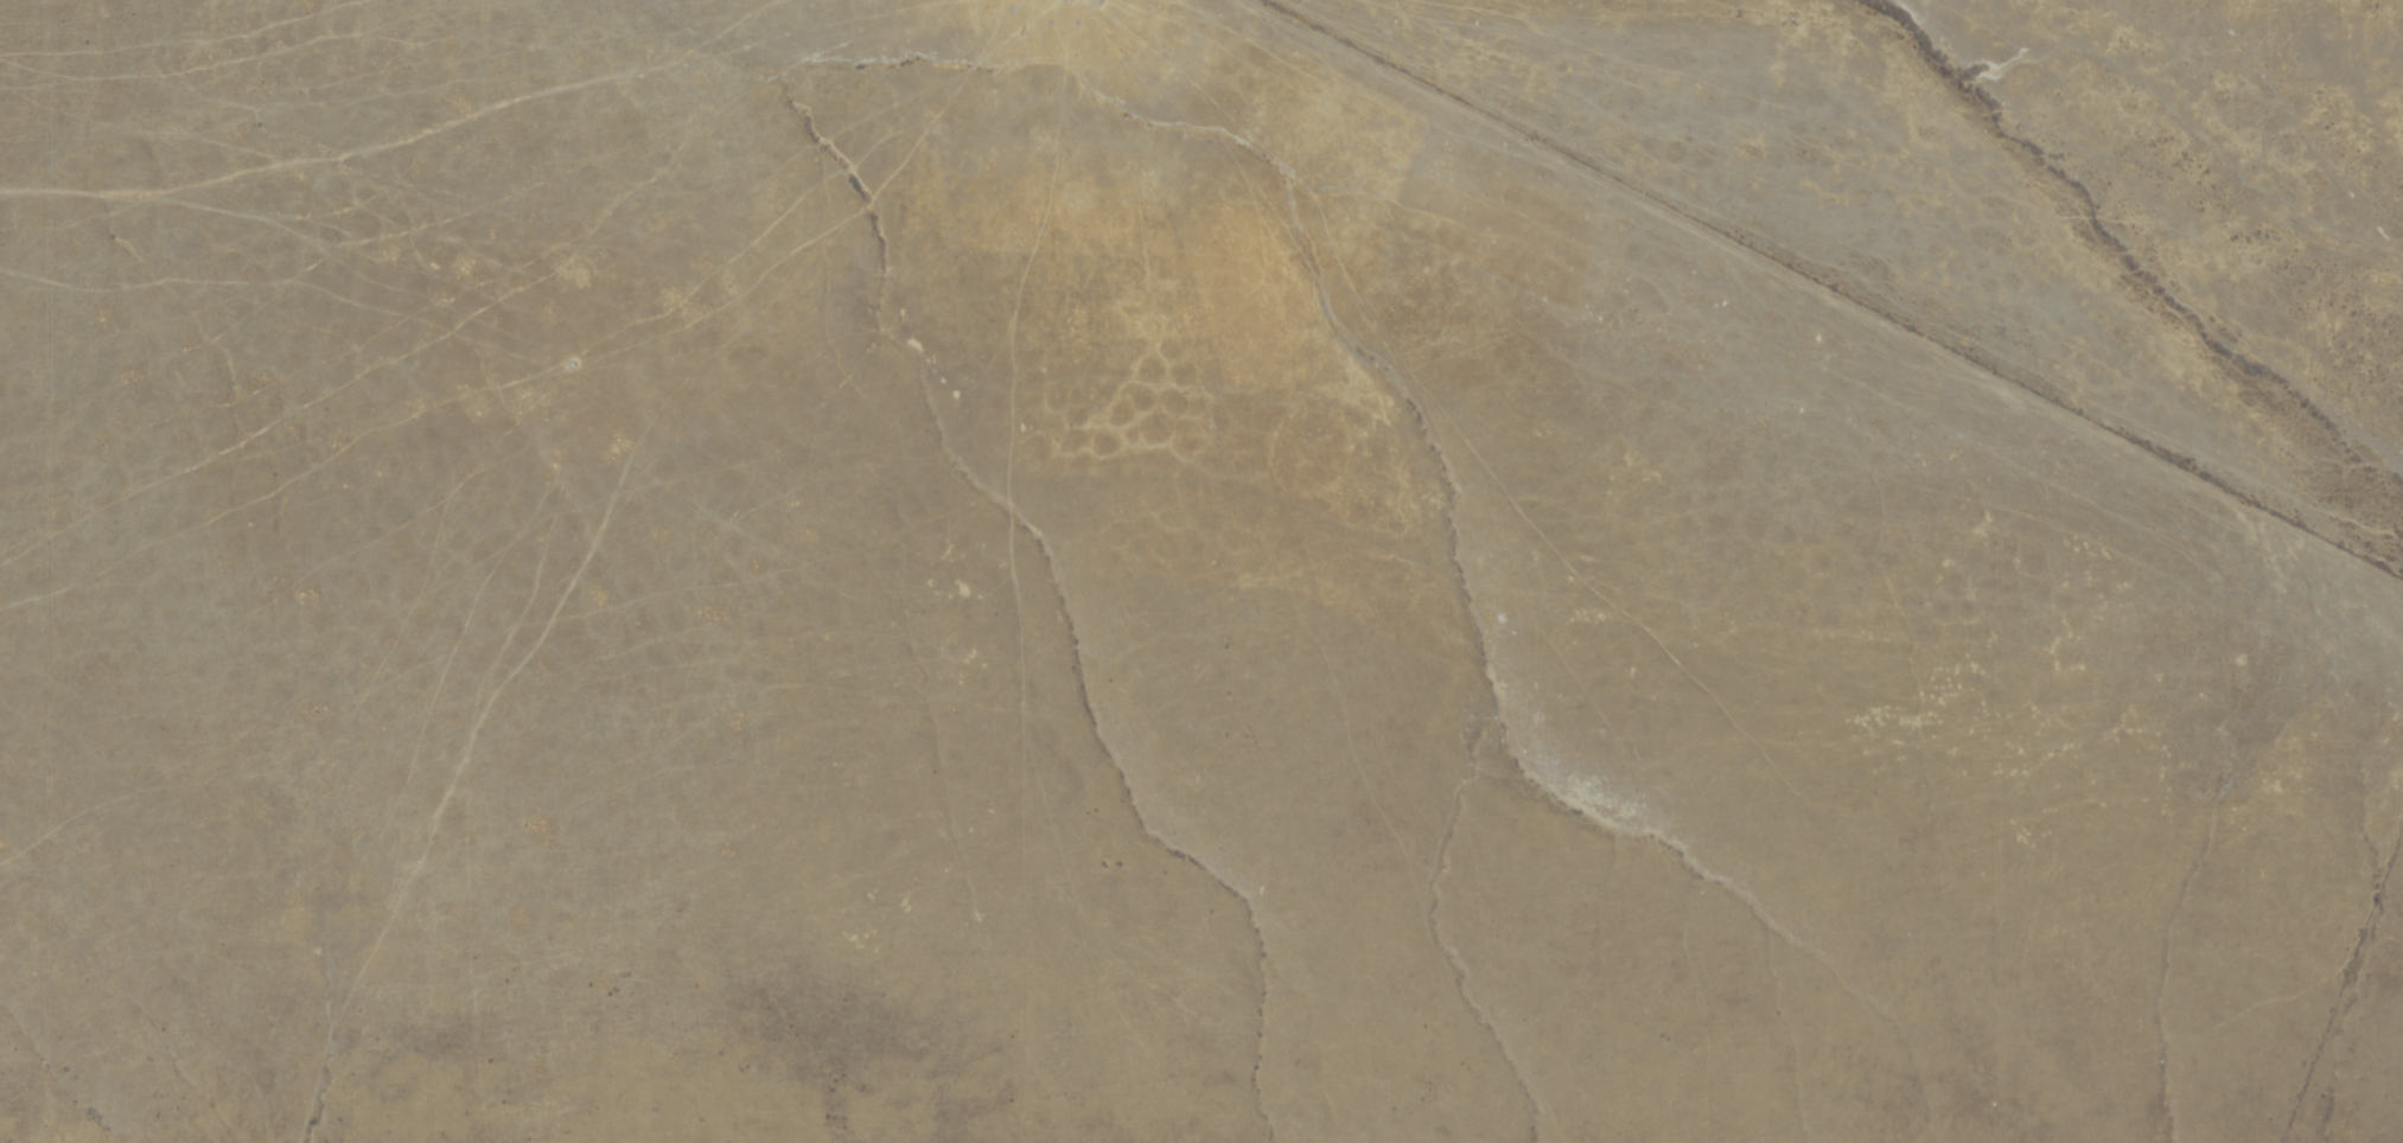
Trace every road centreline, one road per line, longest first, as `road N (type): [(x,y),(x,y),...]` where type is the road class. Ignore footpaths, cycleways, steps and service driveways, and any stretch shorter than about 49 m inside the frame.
road 1 (track): [(2199,0),(2402,272)]

